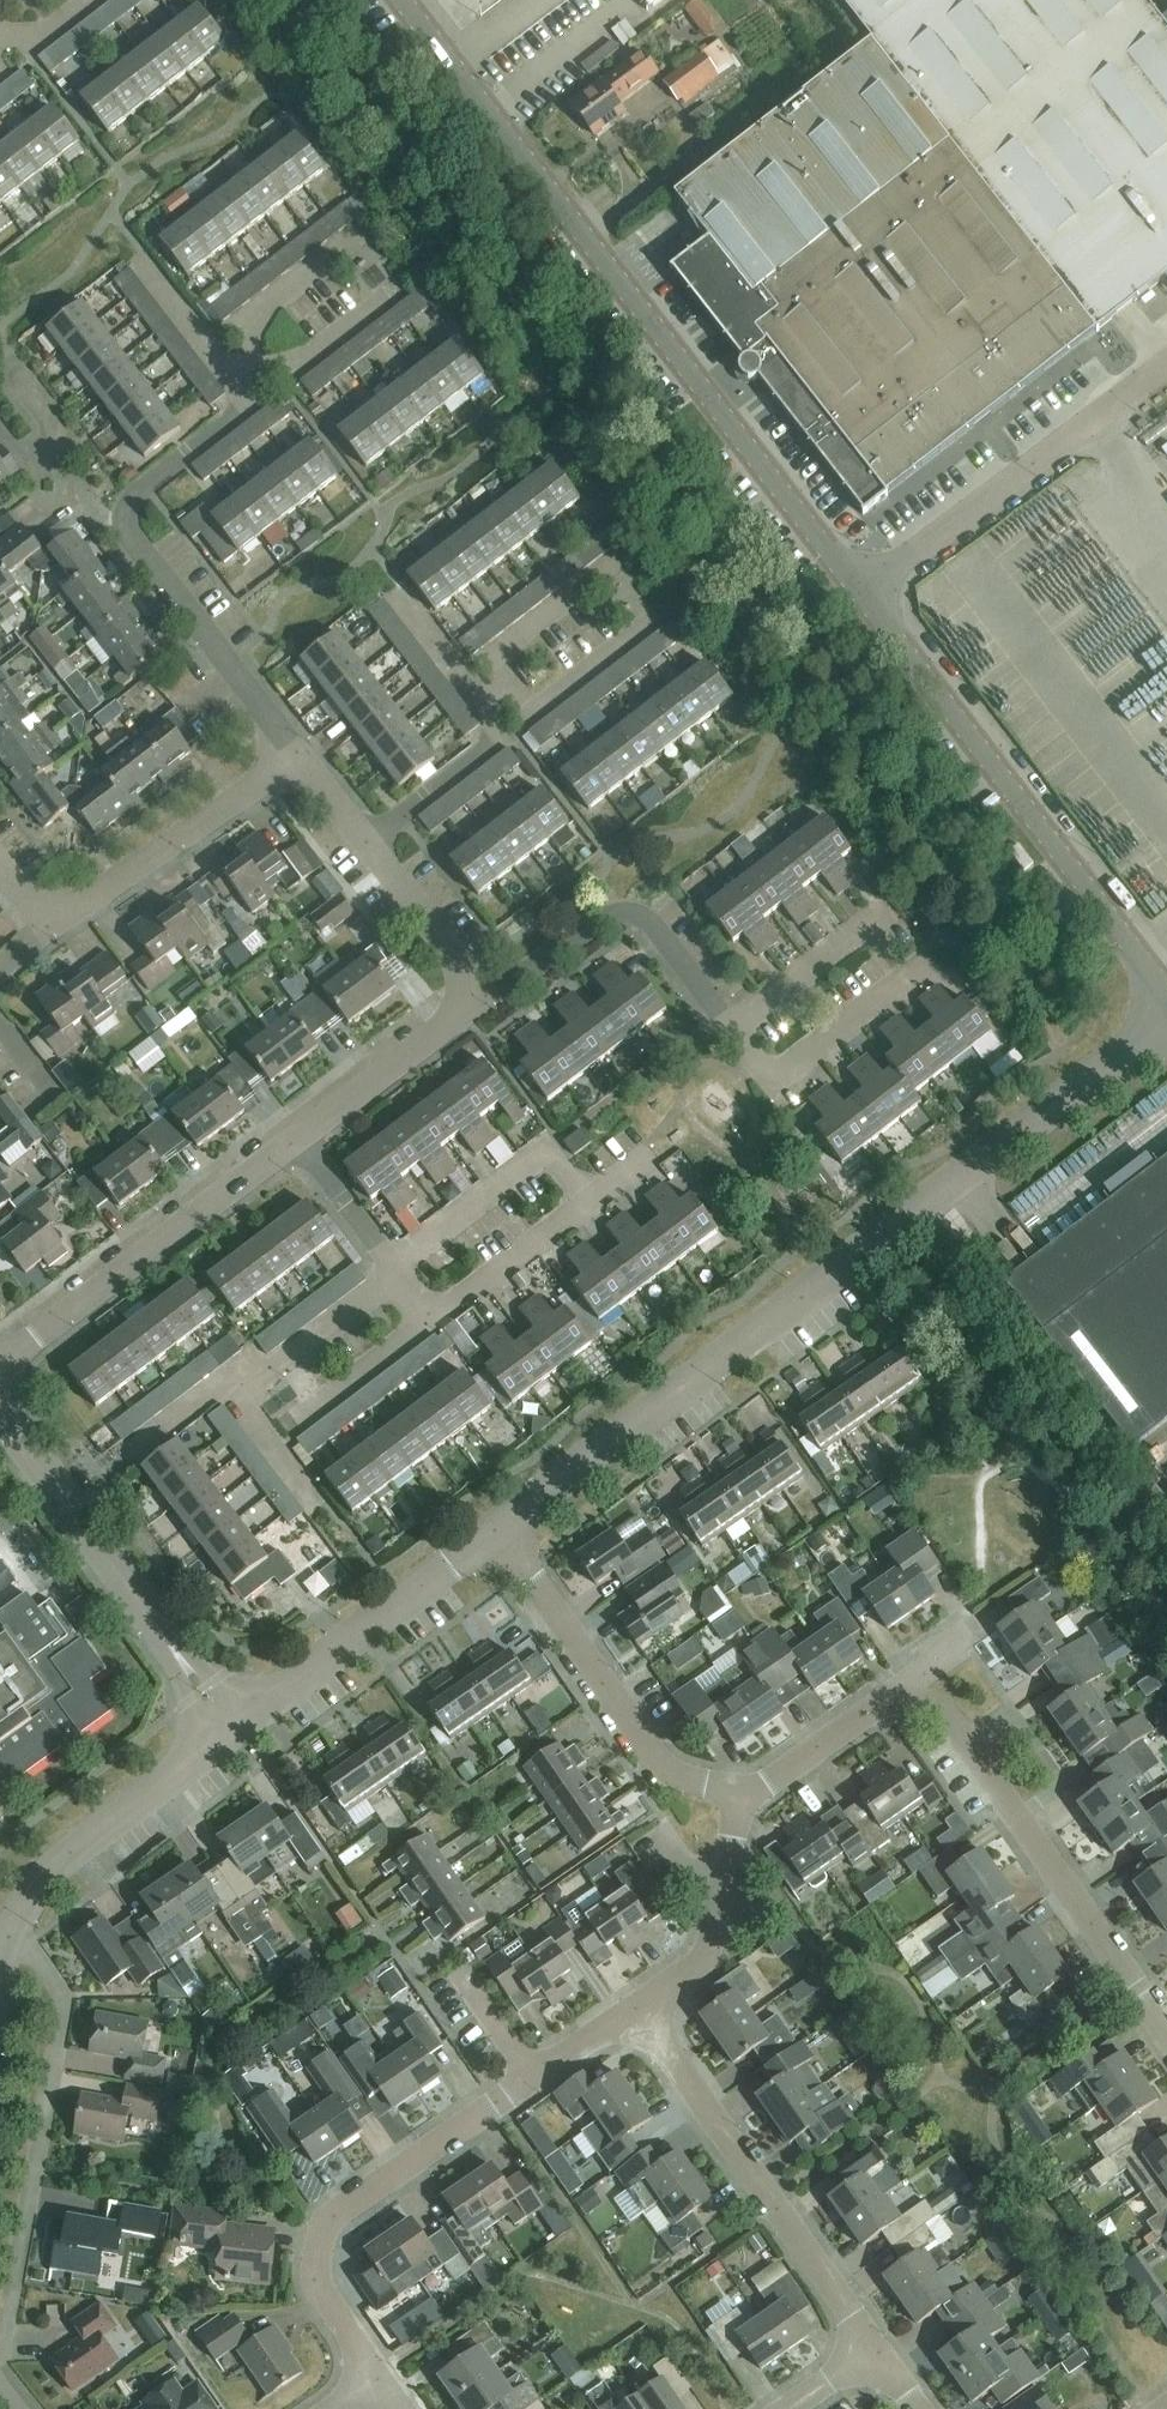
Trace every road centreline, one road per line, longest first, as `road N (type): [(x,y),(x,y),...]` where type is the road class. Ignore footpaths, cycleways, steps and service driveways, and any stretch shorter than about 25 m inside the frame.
road 1 (tertiary): [(504,1527),(884,1243),(1166,1019)]
road 2 (residential): [(856,589),(402,0)]
road 3 (unclassified): [(1166,994),(856,589)]
road 4 (residential): [(1166,2032),(947,1716),(905,1690)]
road 5 (residential): [(377,2372),(323,2294),(318,2249),(341,2209),(540,2077)]
road 6 (residential): [(878,2355),(643,2012)]
road 7 (unclassified): [(856,589),(1166,360)]
road 8 (residential): [(233,1717),(0,1411)]
road 9 (residential): [(0,1363),(298,1136)]
road 10 (residential): [(504,1527),(659,1764),(711,1790),(739,1790)]
road 11 (tertiary): [(0,1970),(9,1934),(44,1878),(233,1717)]
road 12 (tertiary): [(233,1717),(504,1527)]
road 13 (residential): [(730,1028),(632,912),(618,911),(491,998)]
road 14 (residential): [(45,931),(298,750)]
road 15 (residential): [(298,750),(123,516)]
road 16 (residential): [(395,1266),(547,1150),(584,1202)]
road 17 (residential): [(643,2012),(707,1955),(739,1790)]
road 18 (residential): [(730,1028),(778,1073),(925,958)]
road 19 (residential): [(298,1136),(491,998)]
road 20 (residential): [(123,516),(132,496),(252,400),(233,376)]
road 21 (residential): [(491,998),(366,838)]
road 22 (residential): [(269,1435),(430,1312)]
road 23 (residential): [(236,1391),(395,1266)]
road 24 (residential): [(366,838),(498,733),(484,706)]
road 25 (residential): [(730,1028),(887,910)]
road 26 (residential): [(739,1790),(766,1785),(905,1690)]
road 27 (residential): [(430,1312),(584,1202)]
road 28 (residential): [(513,687),(503,672),(506,652),(613,565)]
road 29 (residential): [(513,687),(523,699),(547,700),(654,617)]
road 30 (residential): [(255,358),(275,362),(319,349),(399,278)]
road 31 (residential): [(255,358),(253,341),(277,299),(360,234)]
road 32 (residential): [(395,1266),(298,1136)]
road 33 (residential): [(233,376),(140,257)]
road 34 (residential): [(484,706),(400,598)]
road 35 (residential): [(905,1690),(974,1634),(983,1587)]
road 36 (residential): [(540,2077),(465,1972)]
road 37 (residential): [(132,1451),(218,1389),(236,1391)]
road 38 (residential): [(540,2077),(643,2012)]

